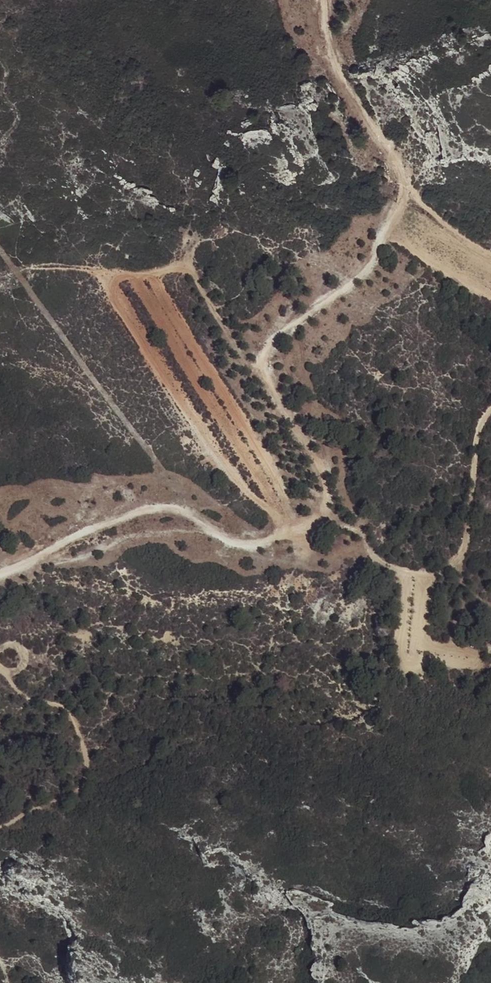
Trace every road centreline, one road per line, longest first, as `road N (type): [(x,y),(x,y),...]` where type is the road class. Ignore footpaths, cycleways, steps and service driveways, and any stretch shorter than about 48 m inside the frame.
road 1 (track): [(0,576),(150,511),(187,510),(238,540),(256,542),(310,522),(322,505),(321,463),(276,391),(266,350),(289,319),(355,277),(402,213),(404,192),(327,44),(323,0)]
road 2 (track): [(322,505),(384,557),(427,570),(464,543),(490,414)]

